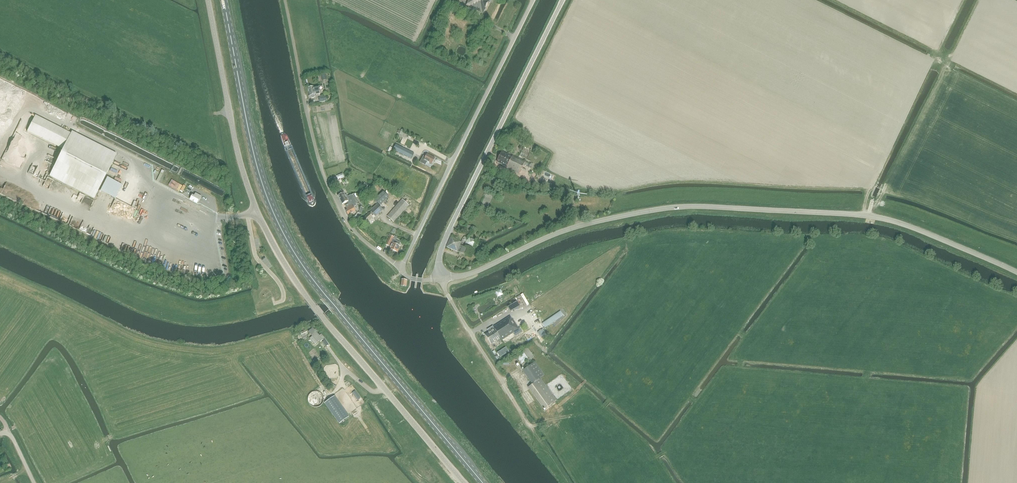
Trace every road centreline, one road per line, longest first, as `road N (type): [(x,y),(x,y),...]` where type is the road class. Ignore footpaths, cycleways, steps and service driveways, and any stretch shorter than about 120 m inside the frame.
road 1 (tertiary): [(1016,272),(871,216),(698,206),(591,223),(472,273),(443,274)]
road 2 (primary): [(483,482),(286,238),(257,167),(224,0)]
road 3 (unclassified): [(464,482),(309,300),(255,210)]
road 4 (unclassified): [(402,267),(356,233),(326,182),(285,0)]
road 5 (tertiary): [(443,274),(449,230),(563,0)]
road 6 (unclassified): [(402,267),(533,0)]
road 7 (unclassified): [(255,210),(208,0)]
road 8 (unclassified): [(513,399),(447,295),(443,274)]

